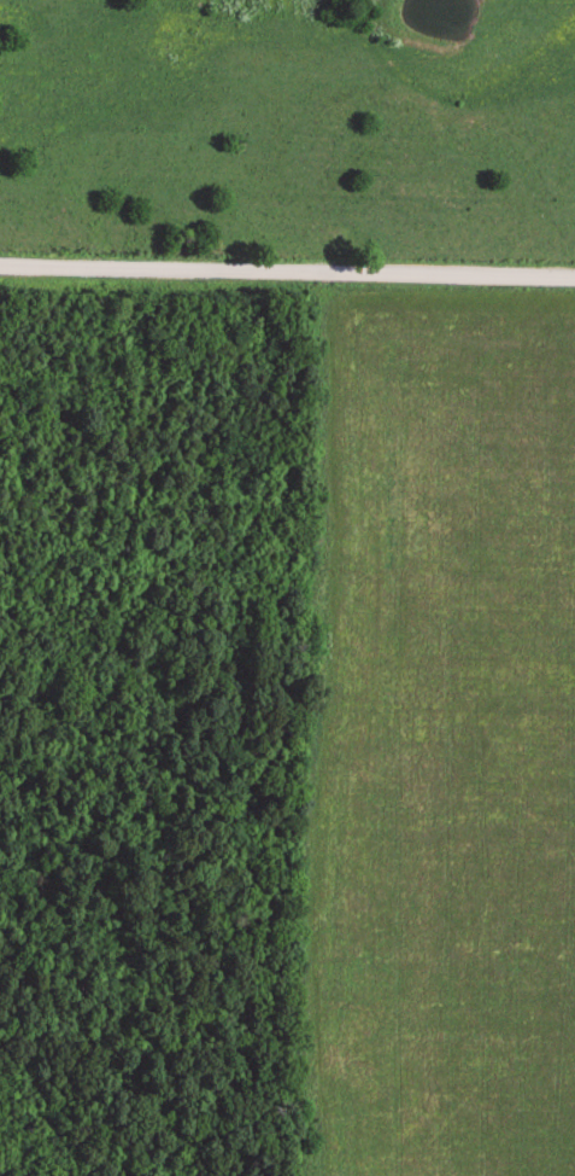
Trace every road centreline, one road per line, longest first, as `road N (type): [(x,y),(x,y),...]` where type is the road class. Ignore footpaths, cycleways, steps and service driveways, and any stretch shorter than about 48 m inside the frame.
road 1 (residential): [(0,262),(574,274)]

